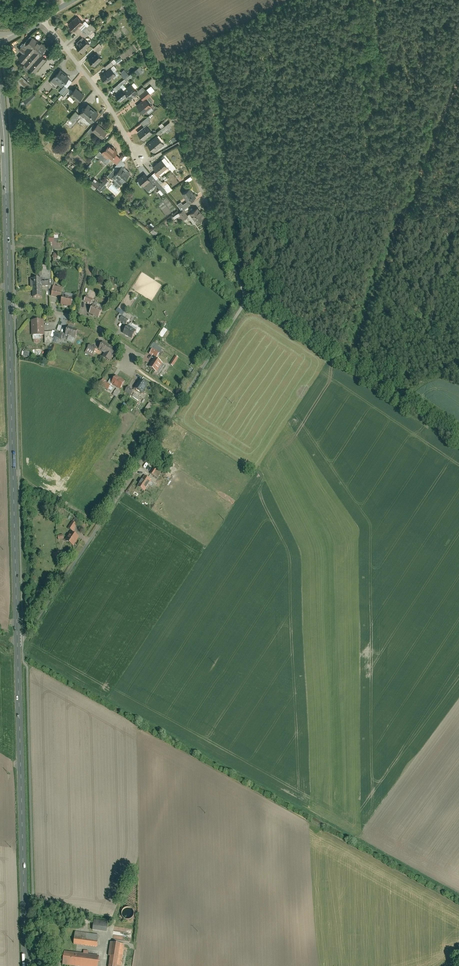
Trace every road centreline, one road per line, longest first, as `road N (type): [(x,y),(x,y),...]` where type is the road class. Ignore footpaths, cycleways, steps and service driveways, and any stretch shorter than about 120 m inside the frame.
road 1 (residential): [(18,640),(246,298),(126,0)]
road 2 (tertiary): [(9,308),(18,640)]
road 3 (tertiary): [(18,640),(26,965)]
road 4 (track): [(458,446),(245,287)]
road 5 (tertiary): [(0,94),(9,308)]
road 6 (residential): [(41,19),(141,158)]
road 7 (residential): [(9,308),(78,315),(126,346),(128,362)]

